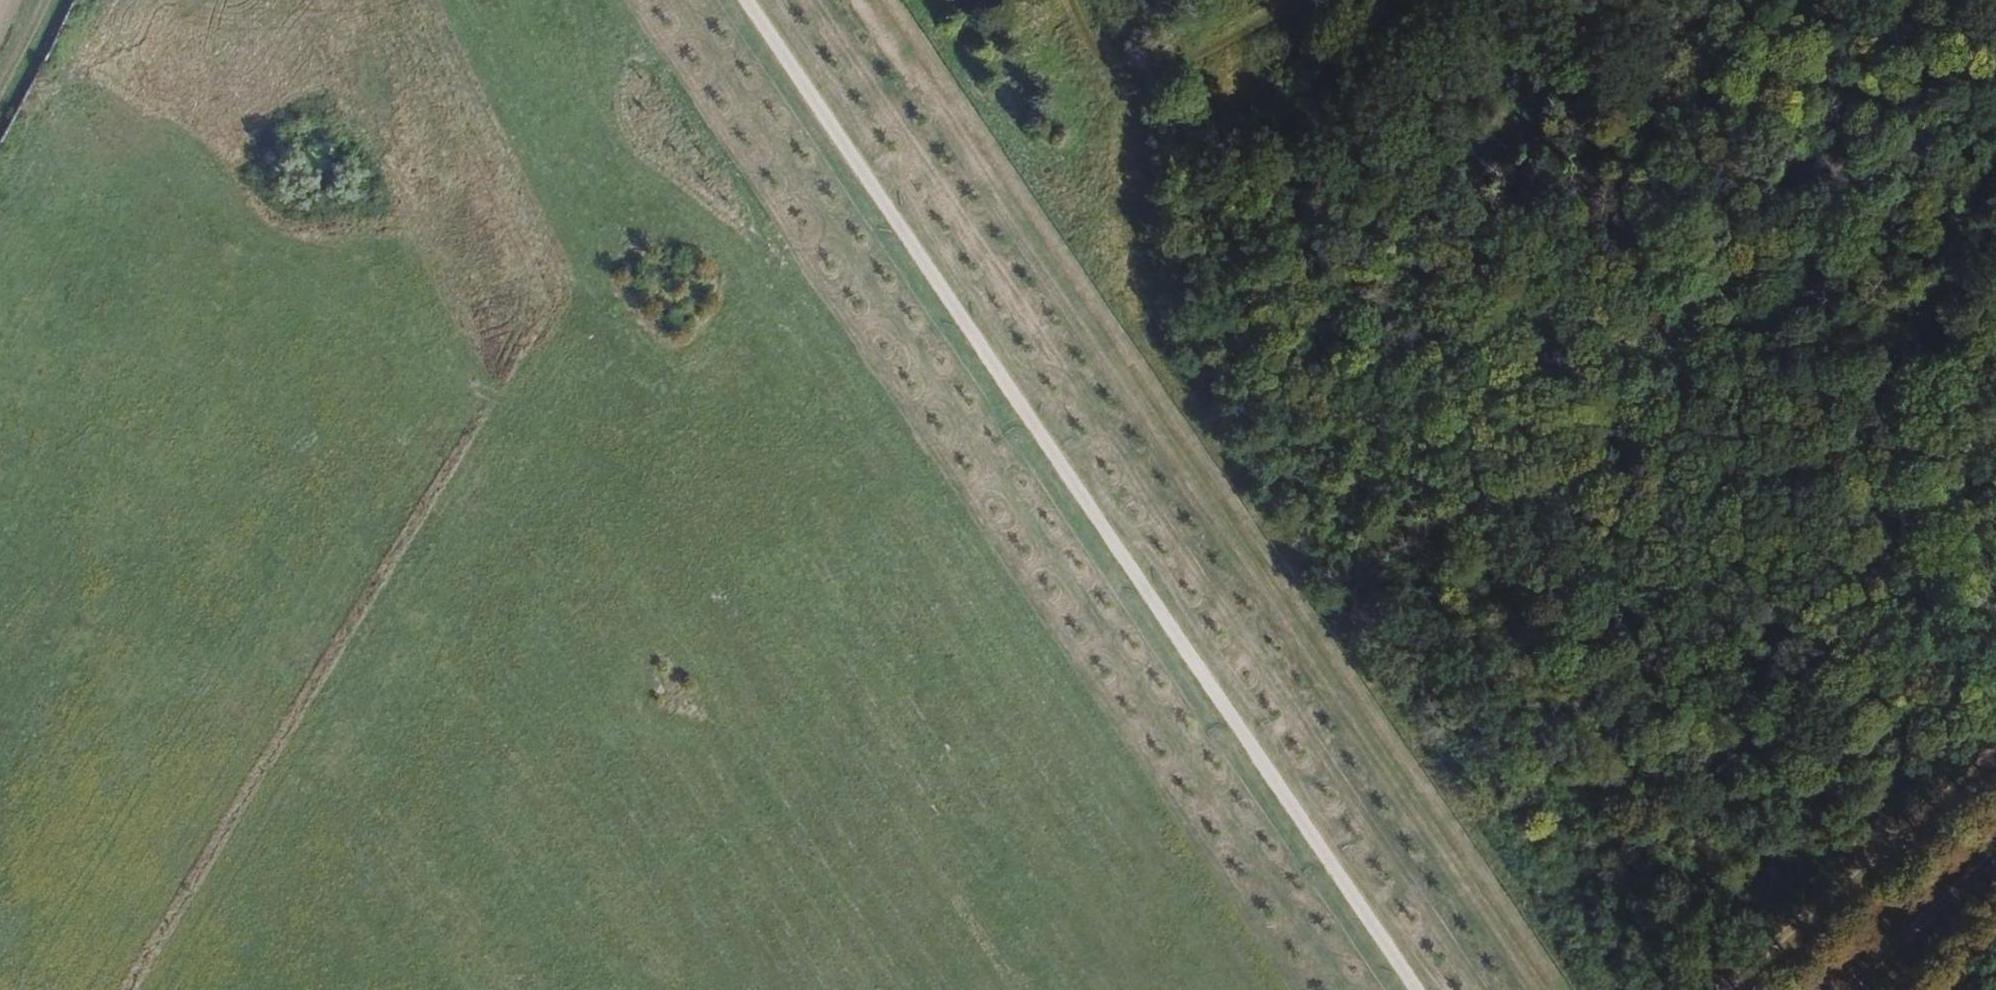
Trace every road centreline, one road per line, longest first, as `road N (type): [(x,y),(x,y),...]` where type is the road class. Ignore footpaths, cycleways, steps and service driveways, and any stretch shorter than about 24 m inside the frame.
road 1 (track): [(1416,989),(746,0)]
road 2 (track): [(1305,0),(1191,58),(1138,67),(1105,44),(1075,0)]
road 3 (track): [(1851,989),(1995,858)]

